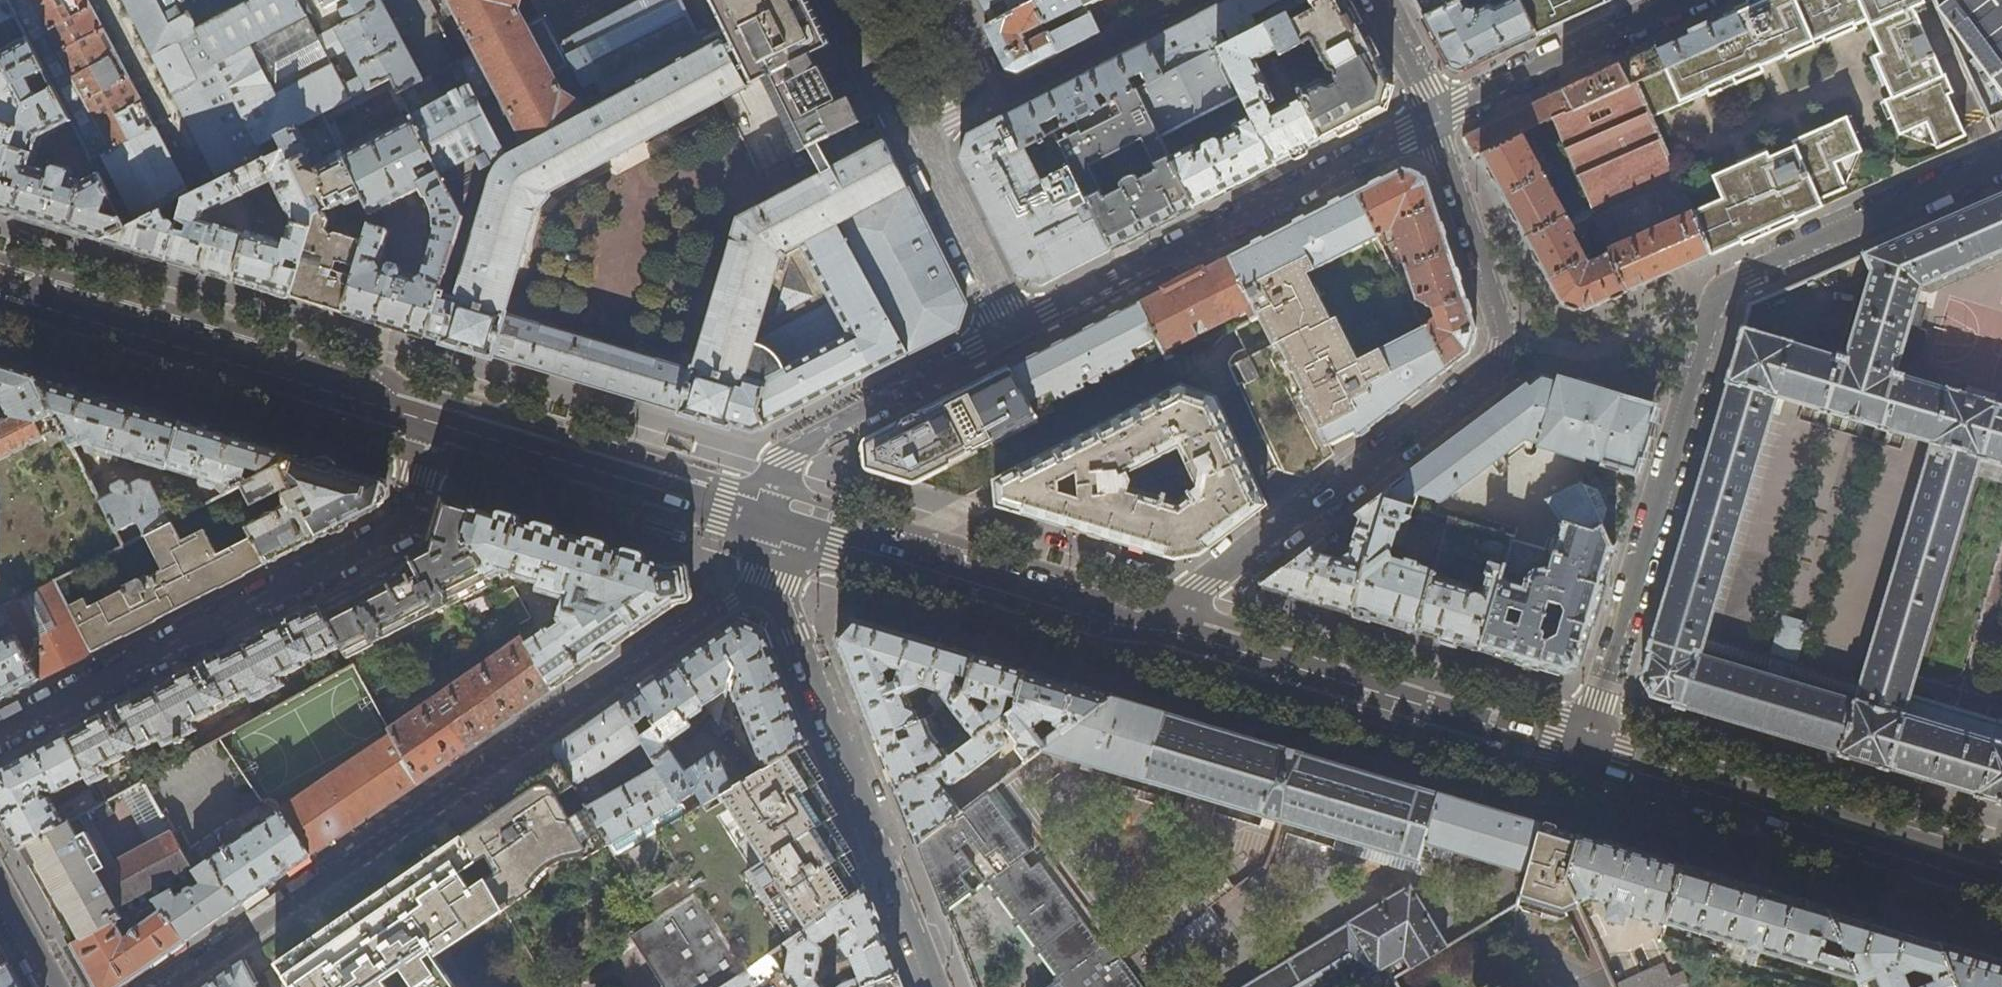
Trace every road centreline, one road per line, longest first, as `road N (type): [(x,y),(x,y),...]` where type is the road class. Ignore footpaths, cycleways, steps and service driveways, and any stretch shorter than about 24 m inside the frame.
road 1 (residential): [(168,986),(749,594),(782,605),(800,634),(938,986)]
road 2 (residential): [(2001,160),(1749,275),(1722,297),(1583,756)]
road 3 (residential): [(1435,118),(1503,318),(1505,351),(1489,373),(1206,588),(1181,636)]
road 4 (residential): [(434,422),(400,526),(0,734)]
road 5 (residential): [(1435,118),(1012,334)]
road 6 (primary): [(0,293),(434,422)]
road 7 (primary): [(1583,756),(2001,883)]
road 8 (primary): [(771,521),(1181,636)]
road 9 (primary): [(1181,636),(1583,756)]
road 10 (primary): [(434,422),(771,521)]
road 11 (residential): [(771,521),(790,459),(802,444),(1012,334)]
road 12 (residential): [(1682,0),(1435,118)]
road 13 (residential): [(992,96),(1017,92),(1195,0)]
road 14 (residential): [(1012,334),(913,134)]
road 15 (residential): [(913,134),(846,0)]
road 16 (residential): [(1379,0),(1435,118)]

